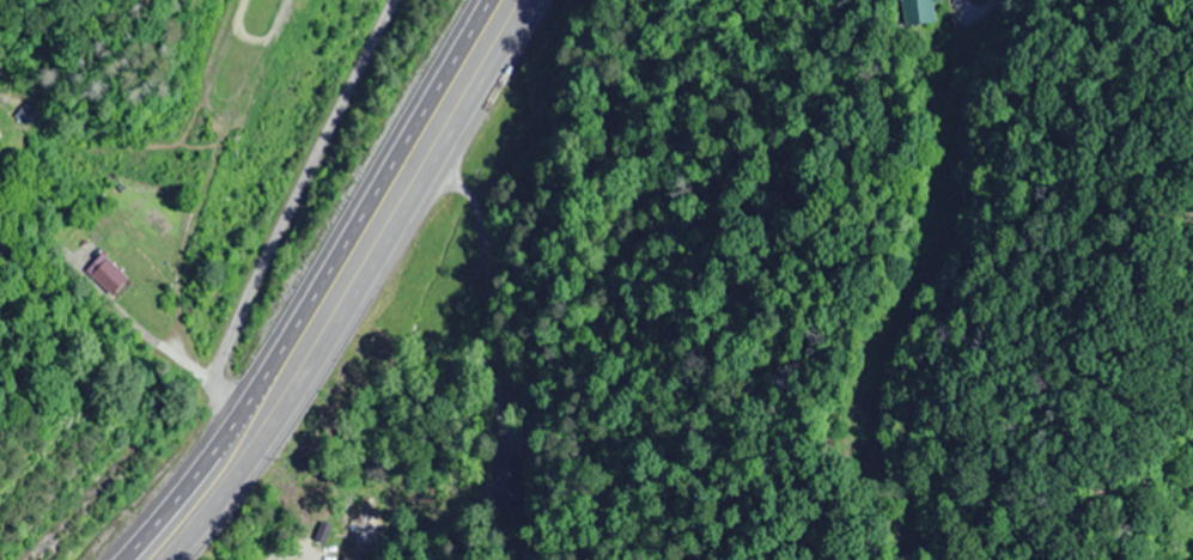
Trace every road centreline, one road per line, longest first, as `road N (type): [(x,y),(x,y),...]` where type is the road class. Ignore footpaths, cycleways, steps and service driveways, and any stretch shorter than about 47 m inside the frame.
road 1 (trunk): [(479,0),(241,396),(110,559)]
road 2 (trunk): [(171,559),(285,410),(535,0)]
road 3 (residential): [(393,0),(232,317),(226,363),(241,396)]

